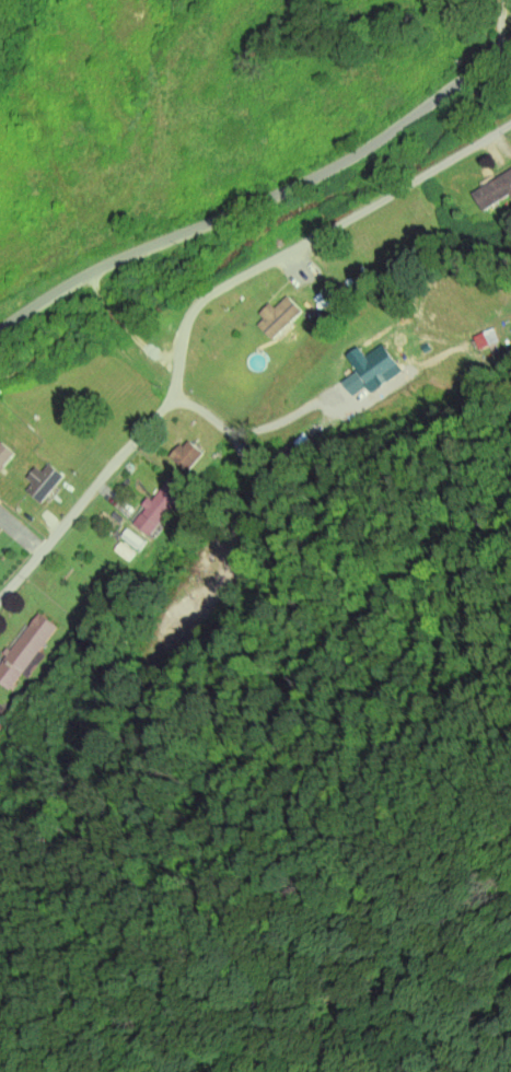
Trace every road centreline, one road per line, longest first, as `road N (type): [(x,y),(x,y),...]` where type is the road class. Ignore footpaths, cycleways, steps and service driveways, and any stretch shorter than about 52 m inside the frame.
road 1 (residential): [(0,602),(166,409),(188,317),(211,291),(510,124)]
road 2 (residential): [(0,331),(365,148),(510,44)]
road 3 (residential): [(166,409),(182,404),(242,435),(318,405)]

